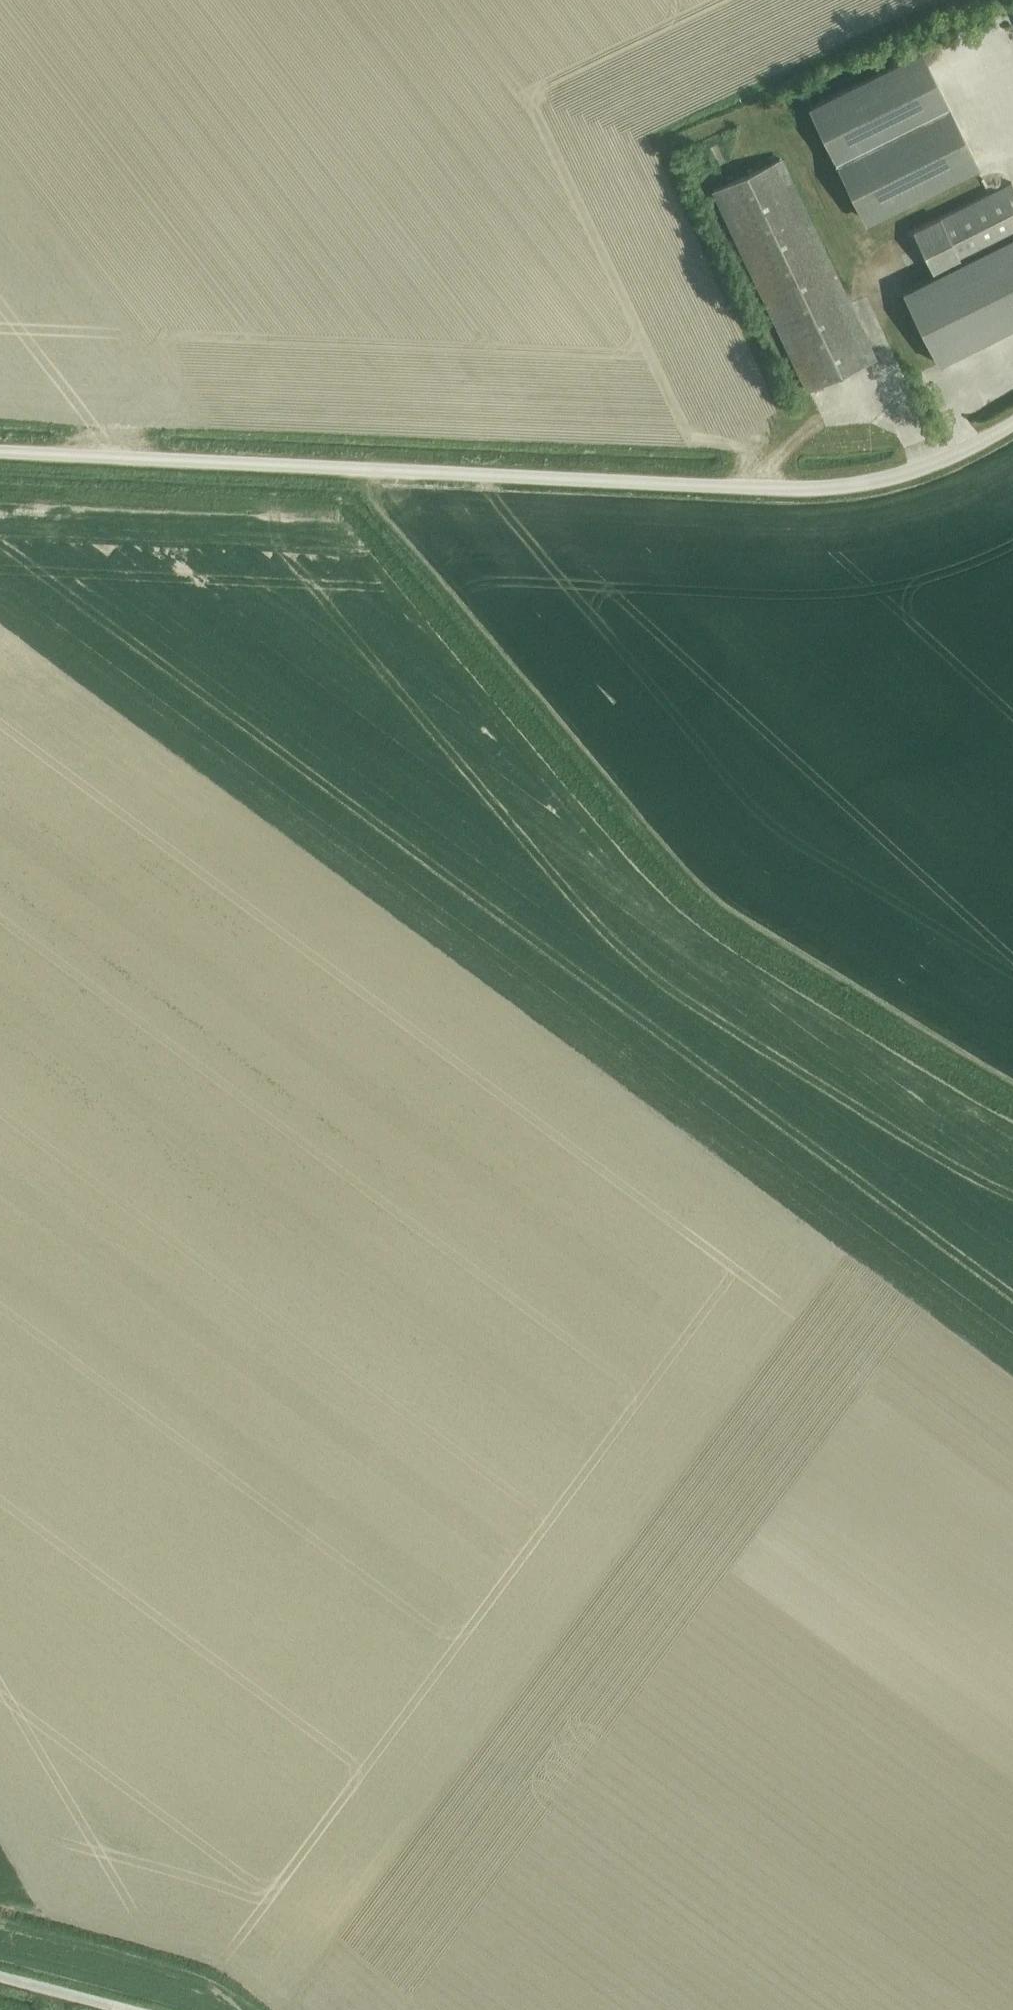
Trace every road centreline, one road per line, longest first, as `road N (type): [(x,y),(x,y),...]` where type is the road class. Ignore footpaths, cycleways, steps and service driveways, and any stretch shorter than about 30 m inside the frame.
road 1 (unclassified): [(0,450),(831,486),(898,475),(1012,424)]
road 2 (unclassified): [(131,2009),(0,1976)]

